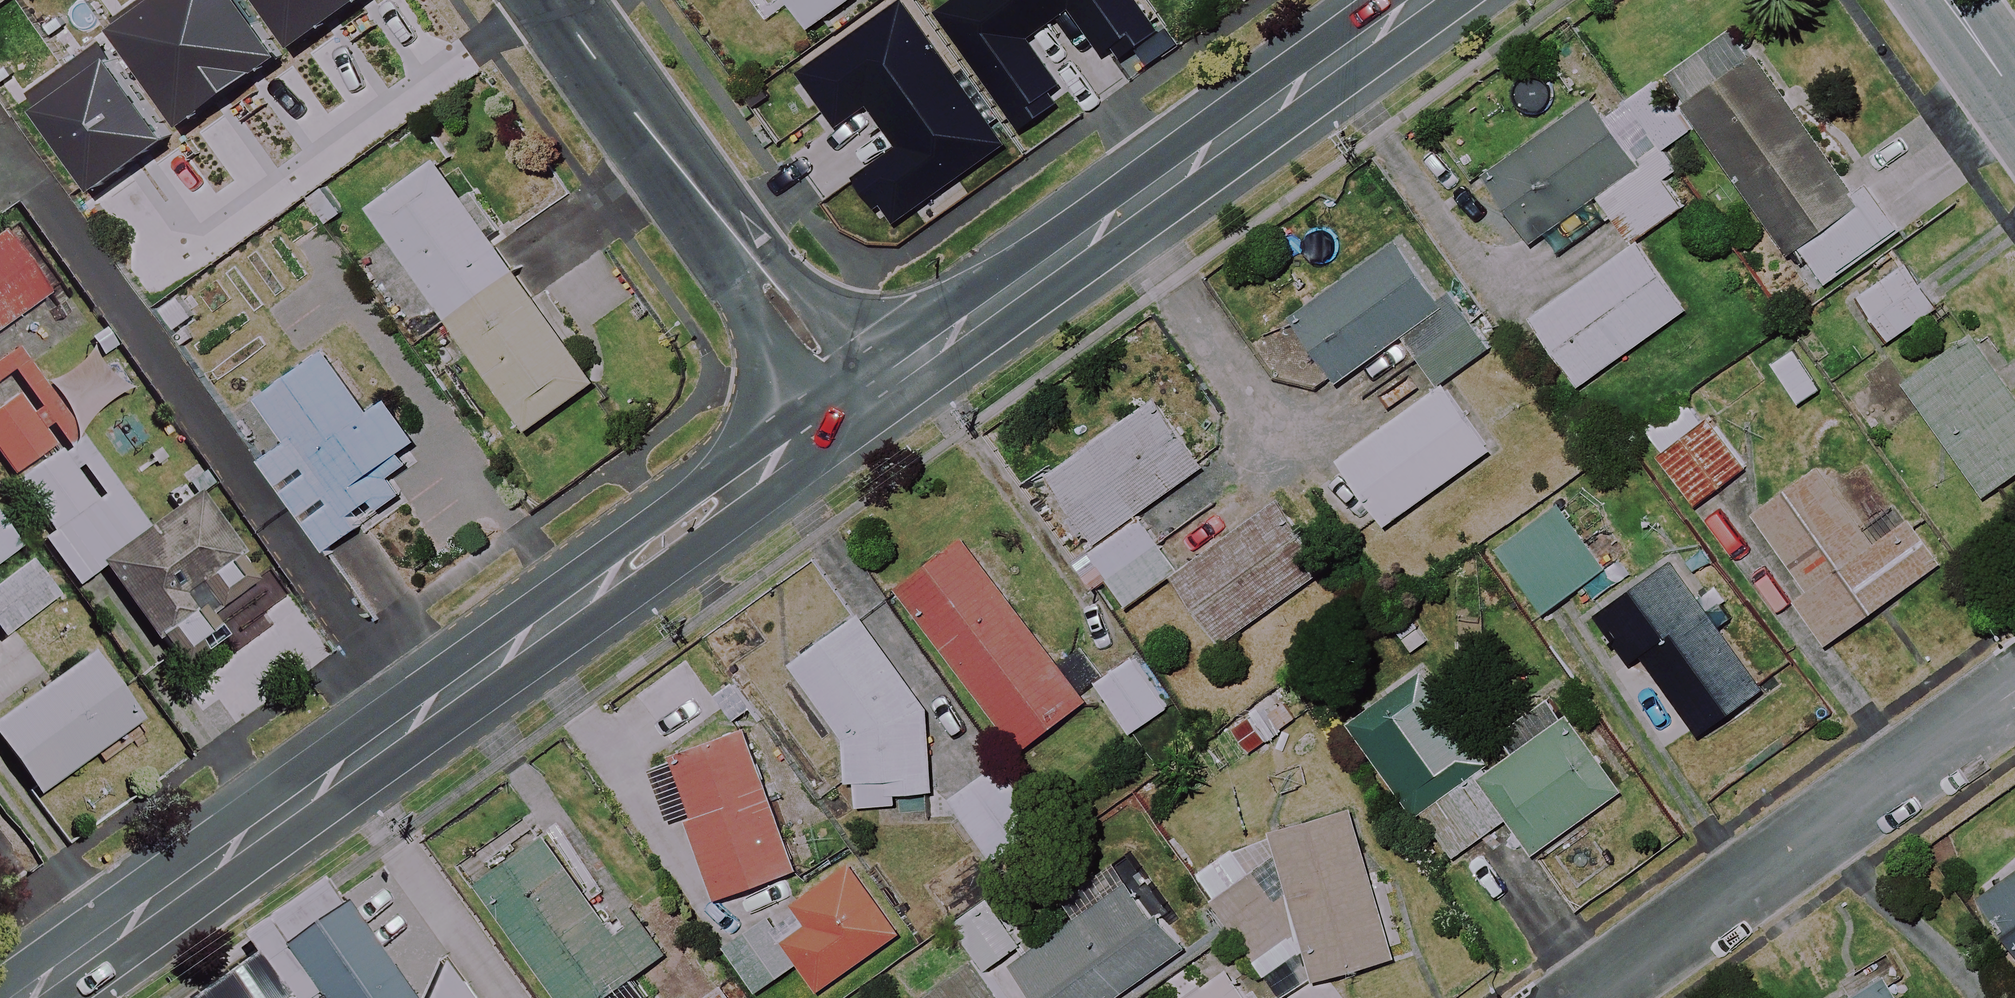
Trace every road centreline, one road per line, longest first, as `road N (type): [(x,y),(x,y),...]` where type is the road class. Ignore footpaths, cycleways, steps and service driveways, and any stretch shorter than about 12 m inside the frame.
road 1 (tertiary): [(25,997),(858,407)]
road 2 (tertiary): [(858,407),(1424,0)]
road 3 (residential): [(2014,689),(1581,997)]
road 4 (residential): [(858,407),(562,0)]
road 5 (residential): [(2014,99),(1944,0)]

